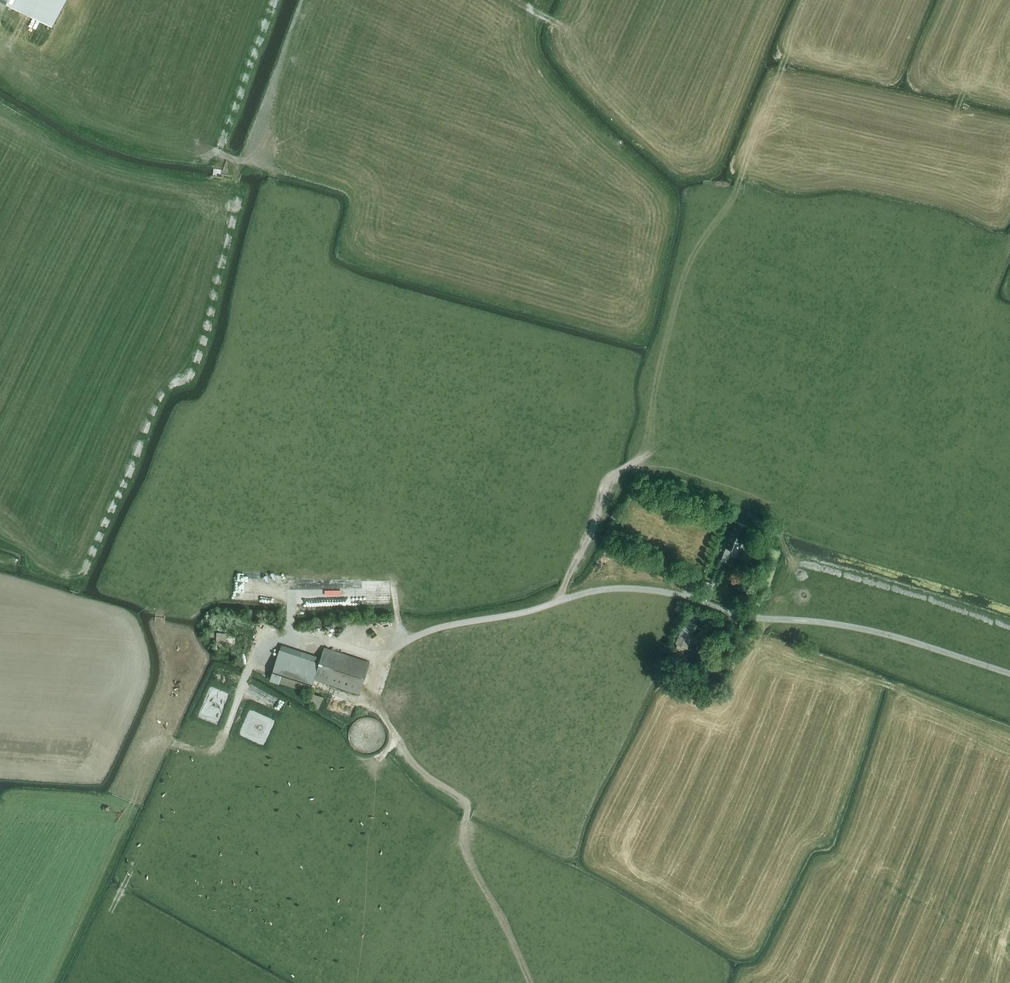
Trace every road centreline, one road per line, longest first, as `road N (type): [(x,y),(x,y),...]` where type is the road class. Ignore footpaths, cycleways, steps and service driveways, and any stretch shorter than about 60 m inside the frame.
road 1 (unclassified): [(1009,674),(865,630),(747,617),(623,588),(432,630),(387,655)]
road 2 (track): [(465,825),(467,804),(407,753),(365,692),(375,657)]
road 3 (track): [(226,735),(269,632),(327,642)]

